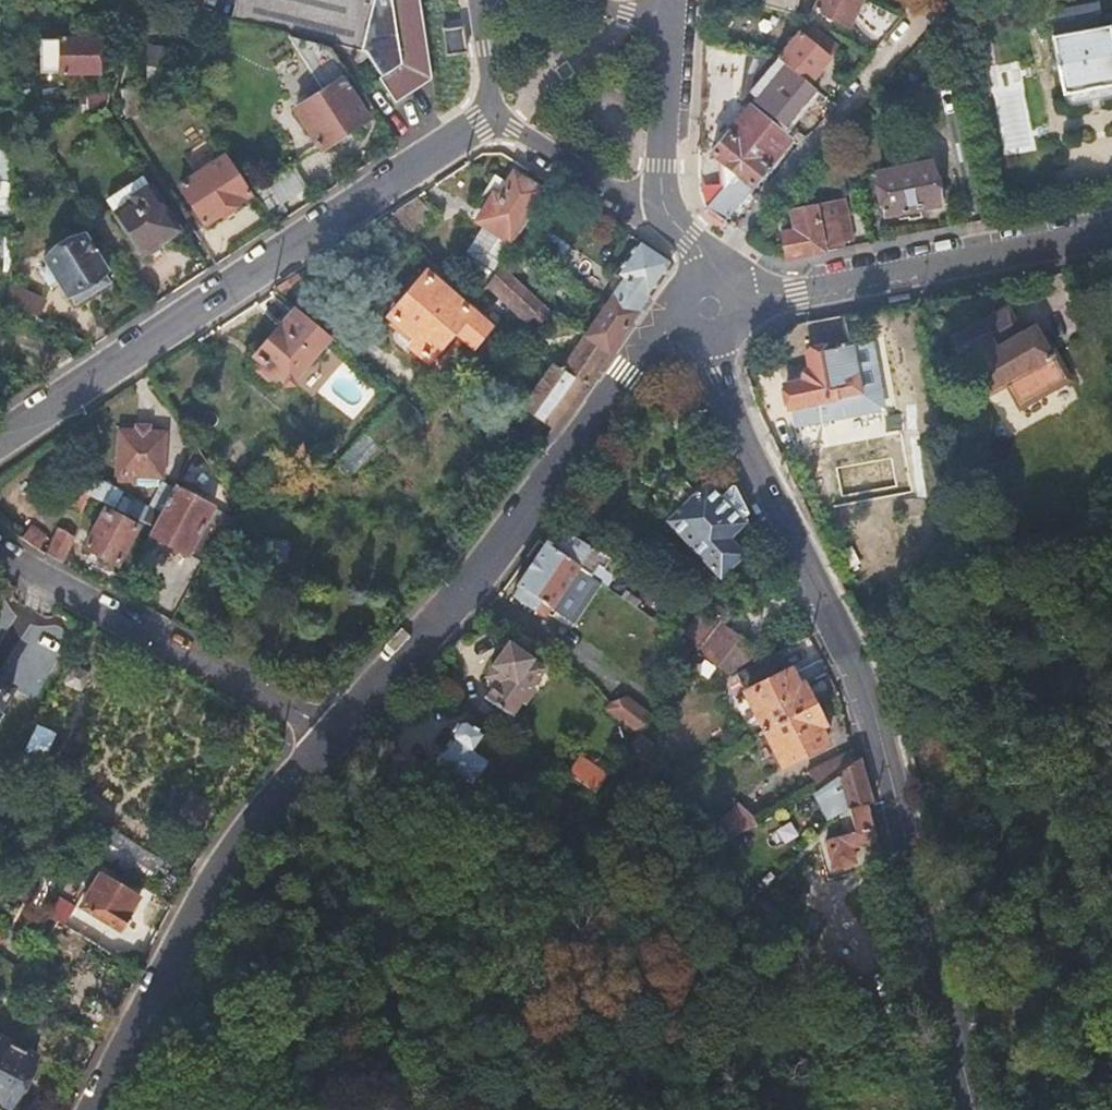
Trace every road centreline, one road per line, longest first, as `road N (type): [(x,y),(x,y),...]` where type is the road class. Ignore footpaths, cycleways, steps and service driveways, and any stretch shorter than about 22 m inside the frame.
road 1 (residential): [(712,301),(737,420),(869,697),(974,1109)]
road 2 (residential): [(0,438),(488,118)]
road 3 (residential): [(712,301),(627,374),(479,572),(332,738)]
road 4 (residential): [(332,738),(199,925),(104,1109)]
road 5 (residential): [(712,301),(1111,229)]
road 6 (residential): [(0,545),(332,738)]
road 7 (track): [(936,0),(740,239),(712,301)]
road 8 (residential): [(488,118),(668,215)]
road 9 (residential): [(668,215),(659,13)]

